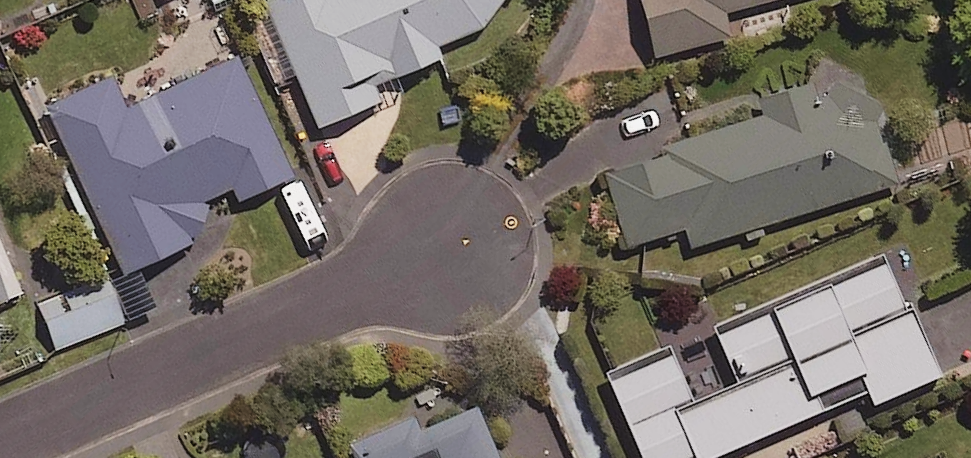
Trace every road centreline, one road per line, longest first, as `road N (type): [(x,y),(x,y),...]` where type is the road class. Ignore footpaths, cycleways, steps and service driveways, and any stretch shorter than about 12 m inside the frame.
road 1 (residential): [(450,249),(0,445)]

